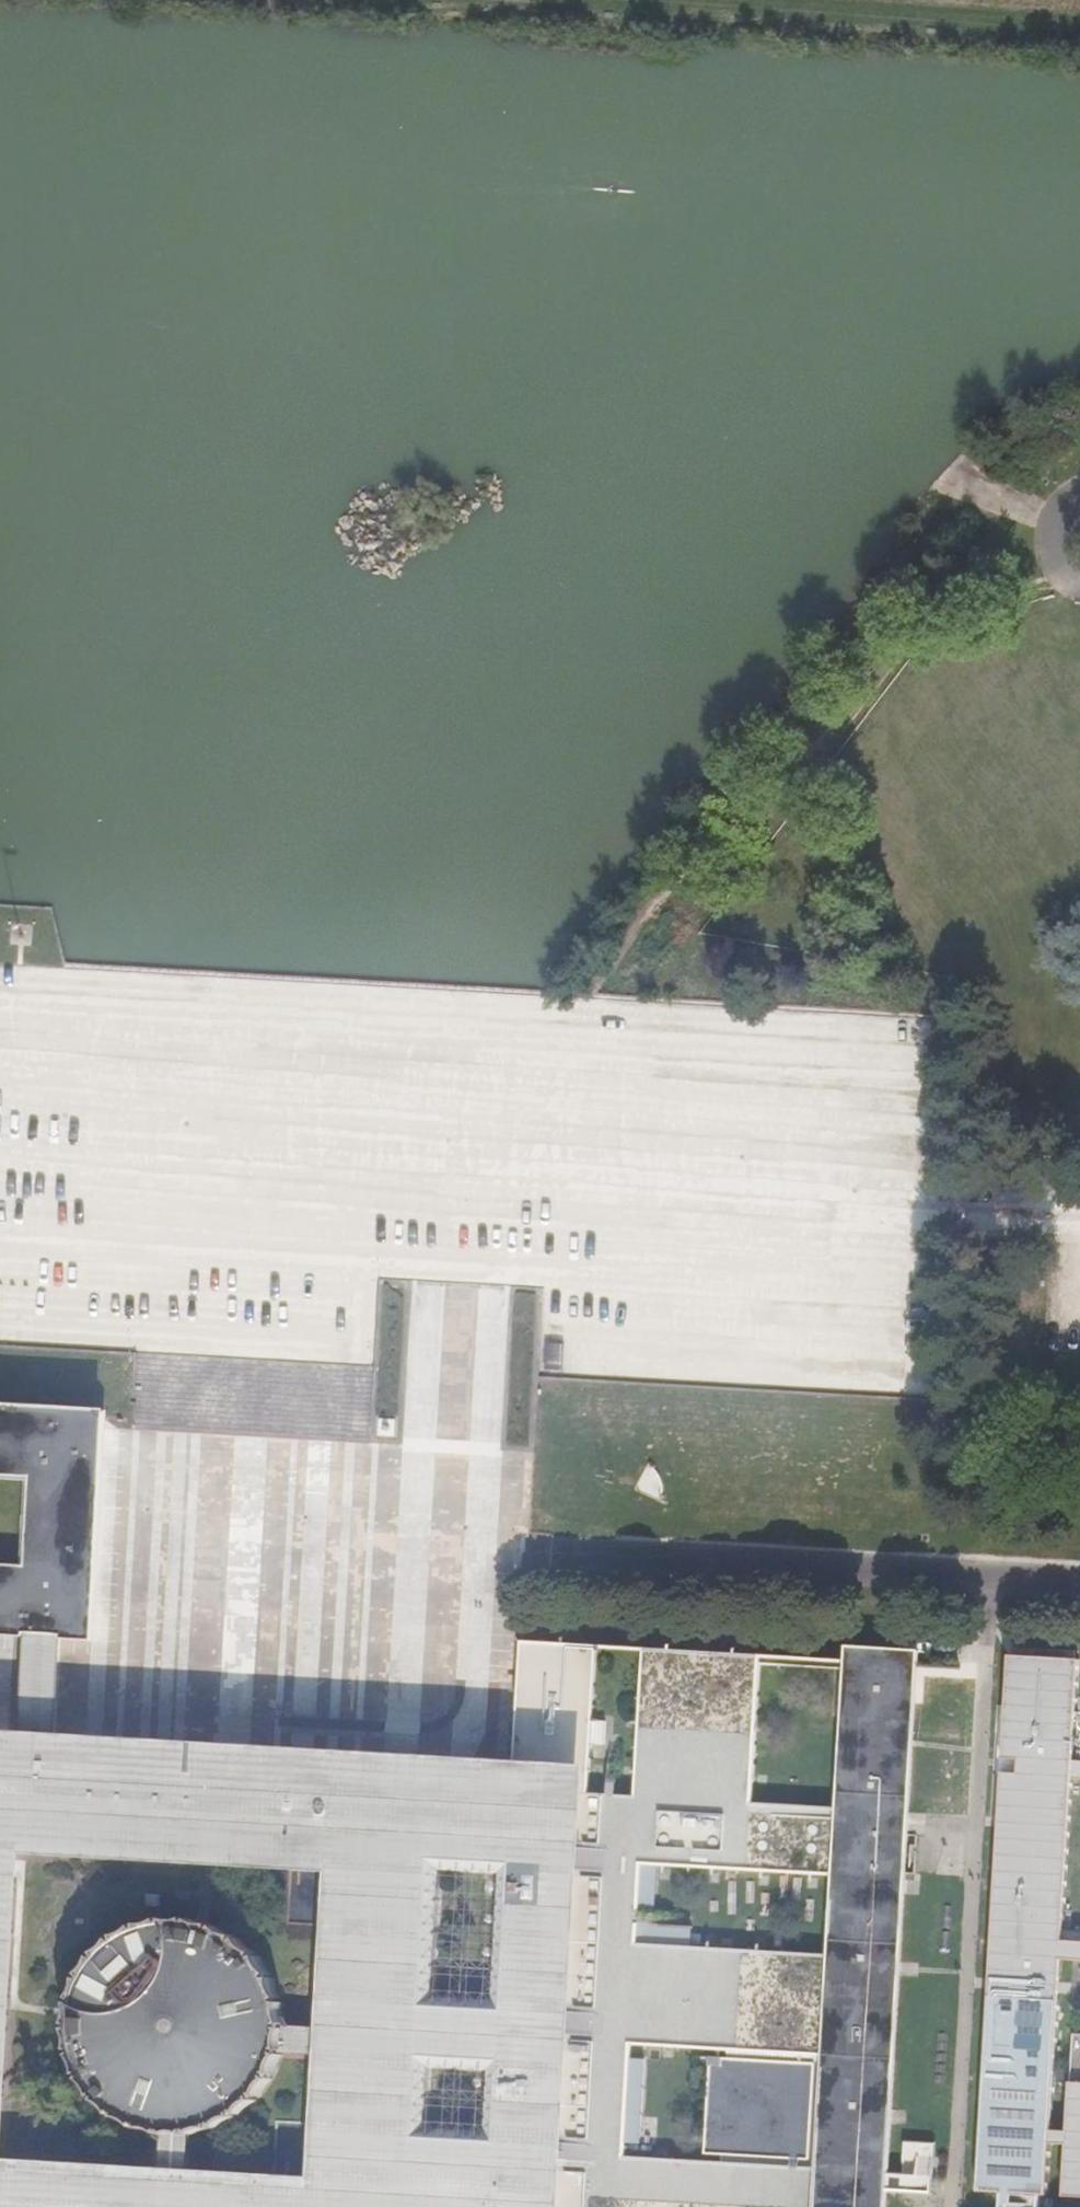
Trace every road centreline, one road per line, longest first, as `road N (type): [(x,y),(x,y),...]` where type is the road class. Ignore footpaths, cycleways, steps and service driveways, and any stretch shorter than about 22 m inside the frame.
road 1 (track): [(1079,16),(714,0)]

